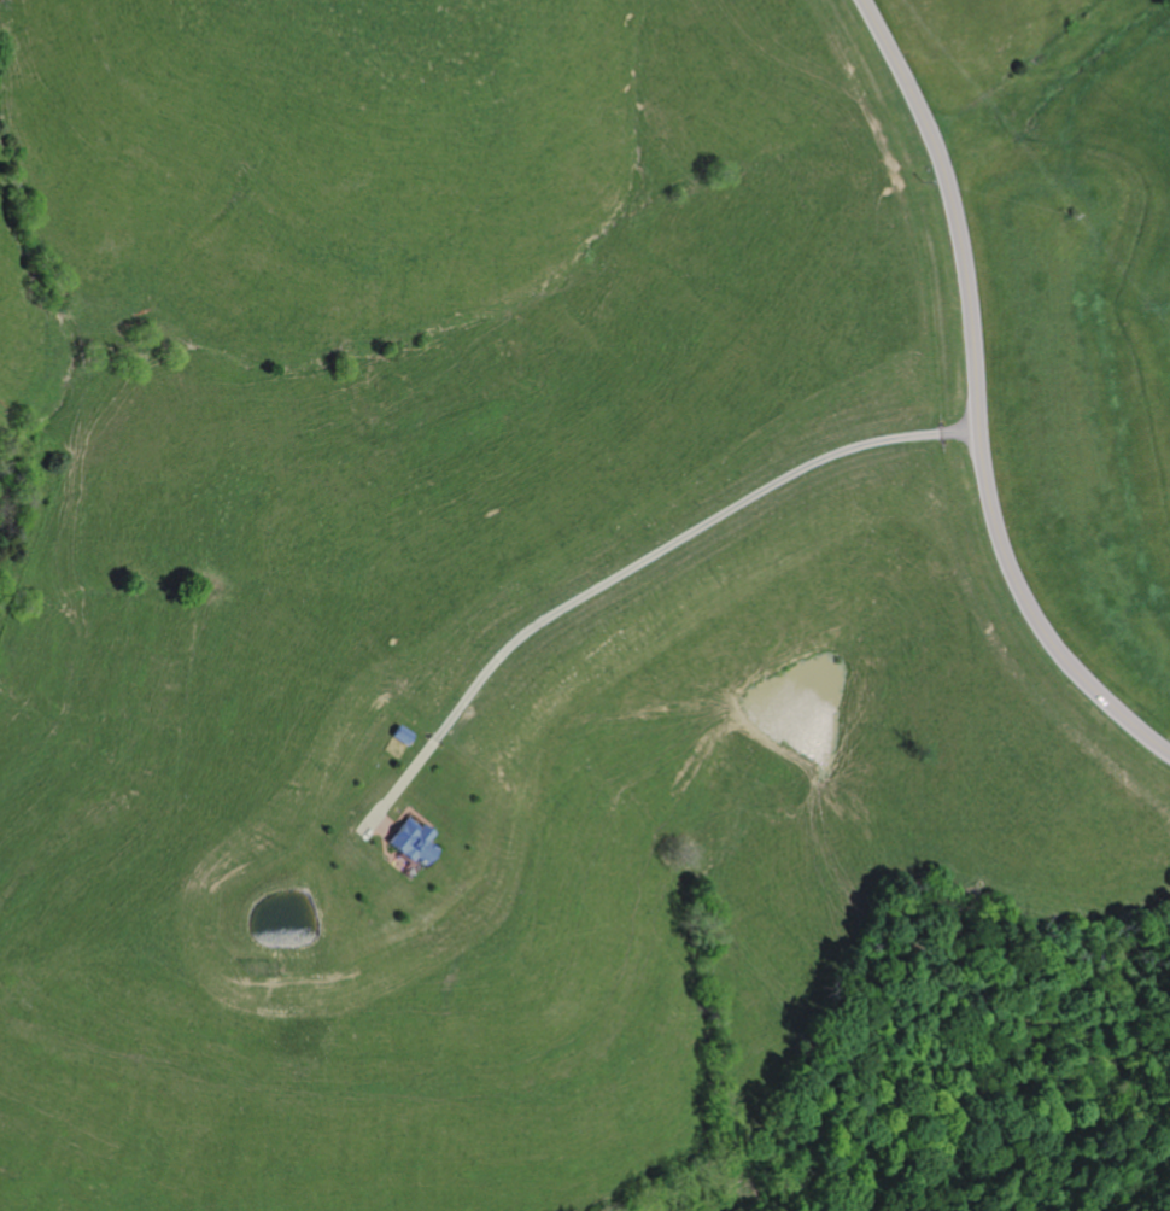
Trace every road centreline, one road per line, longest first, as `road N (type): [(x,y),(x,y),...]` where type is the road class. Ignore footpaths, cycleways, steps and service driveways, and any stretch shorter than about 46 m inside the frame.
road 1 (secondary): [(1169,754),(1052,643),(1010,572),(987,493),(966,297),(943,174),(860,0)]

